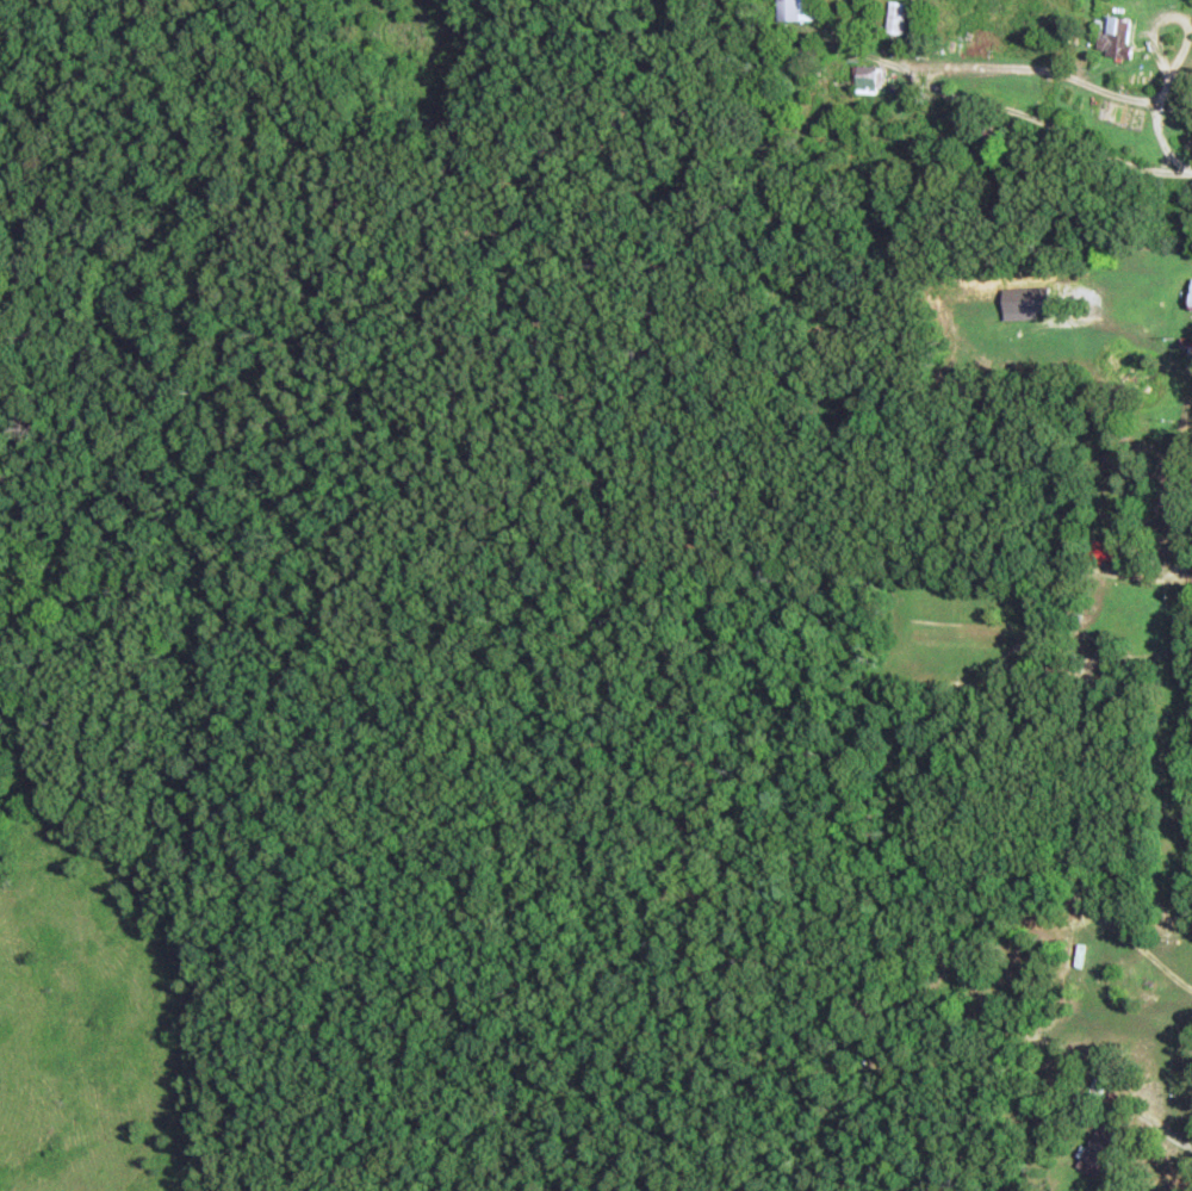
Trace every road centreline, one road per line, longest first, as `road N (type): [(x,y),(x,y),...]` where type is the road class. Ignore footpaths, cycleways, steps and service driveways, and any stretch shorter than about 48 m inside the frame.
road 1 (residential): [(1191,571),(852,551)]

